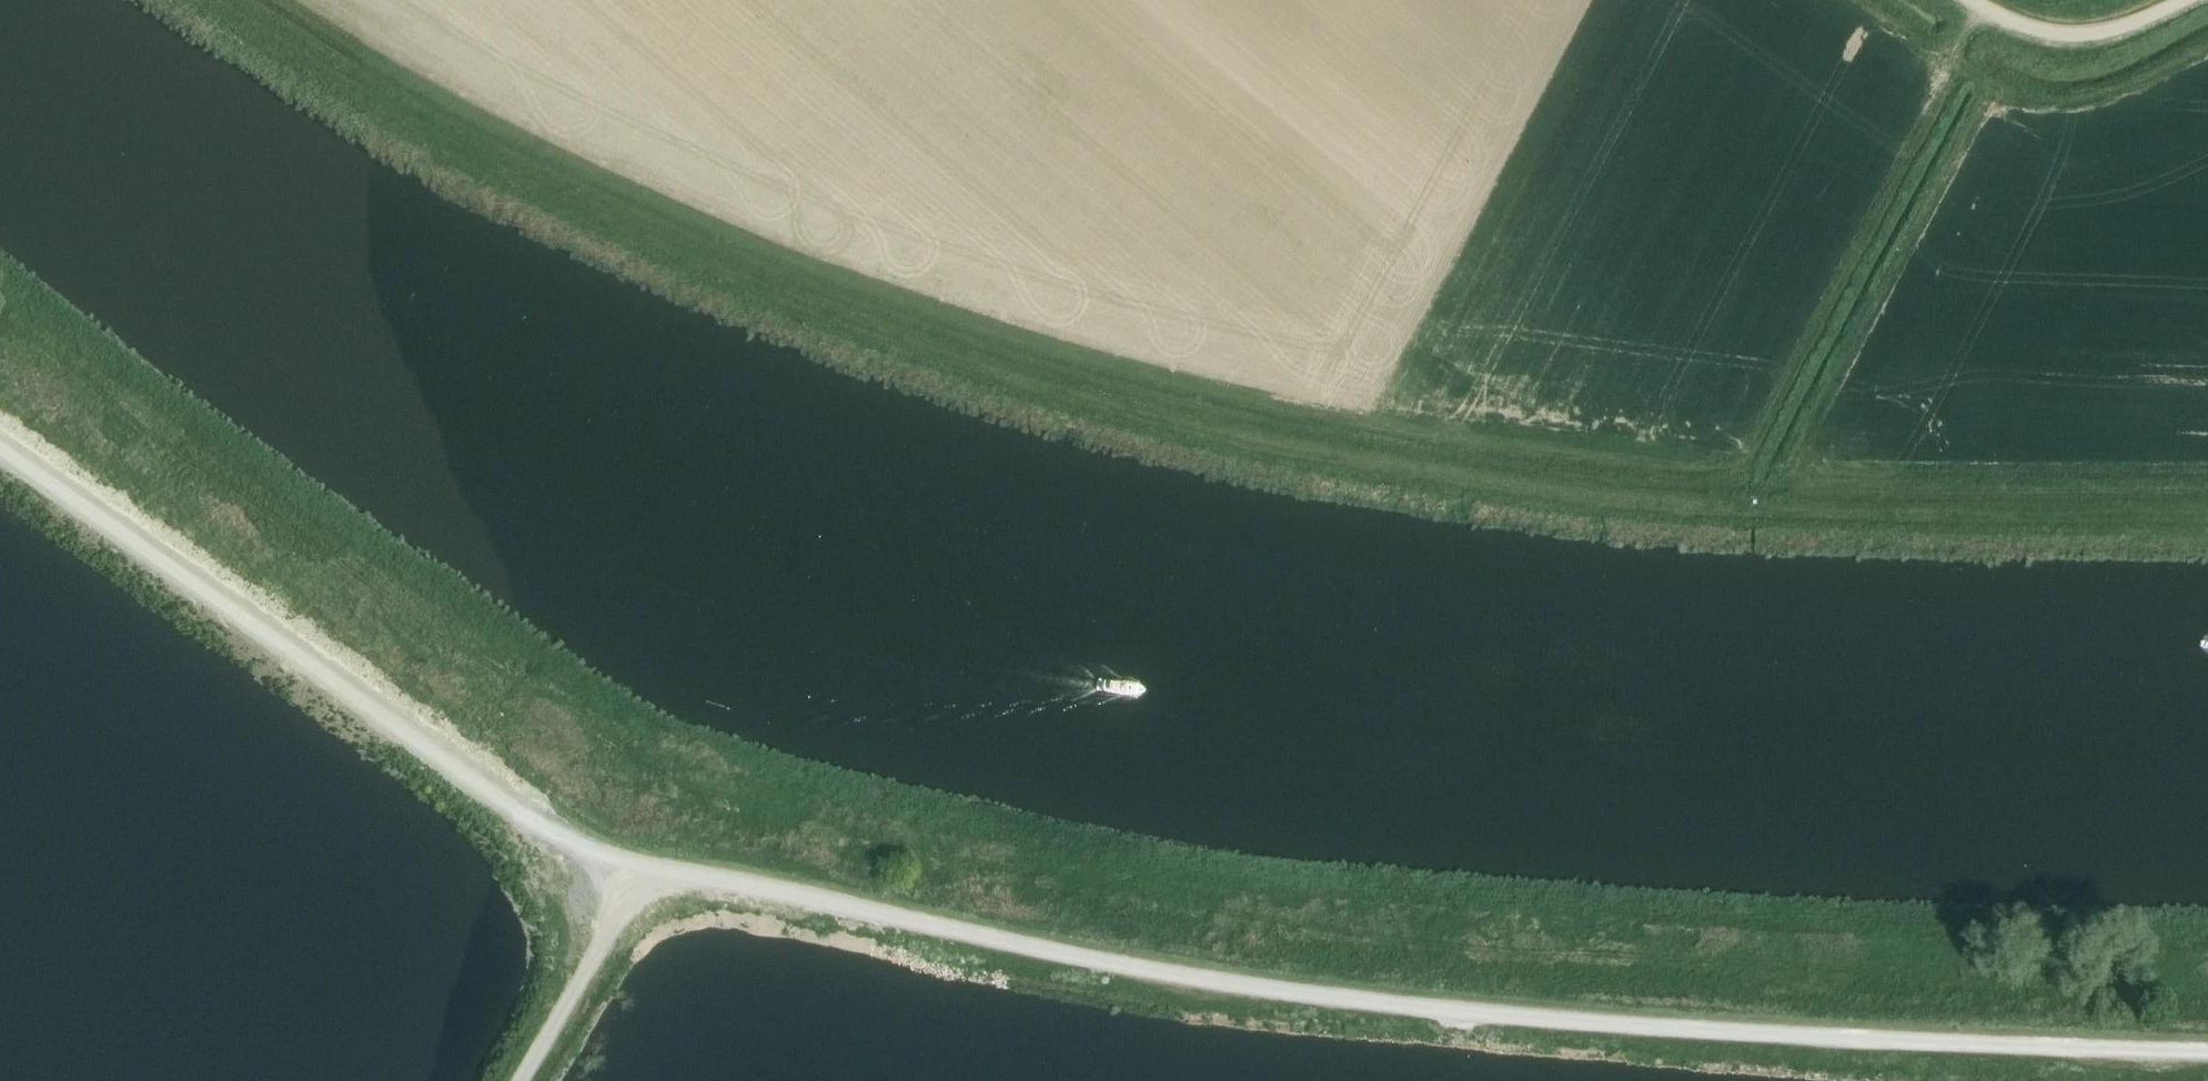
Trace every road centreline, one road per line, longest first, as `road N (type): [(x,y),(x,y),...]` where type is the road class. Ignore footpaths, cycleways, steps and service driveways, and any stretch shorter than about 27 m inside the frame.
road 1 (unclassified): [(2177,0),(2124,26),(2067,39),(1974,0)]

